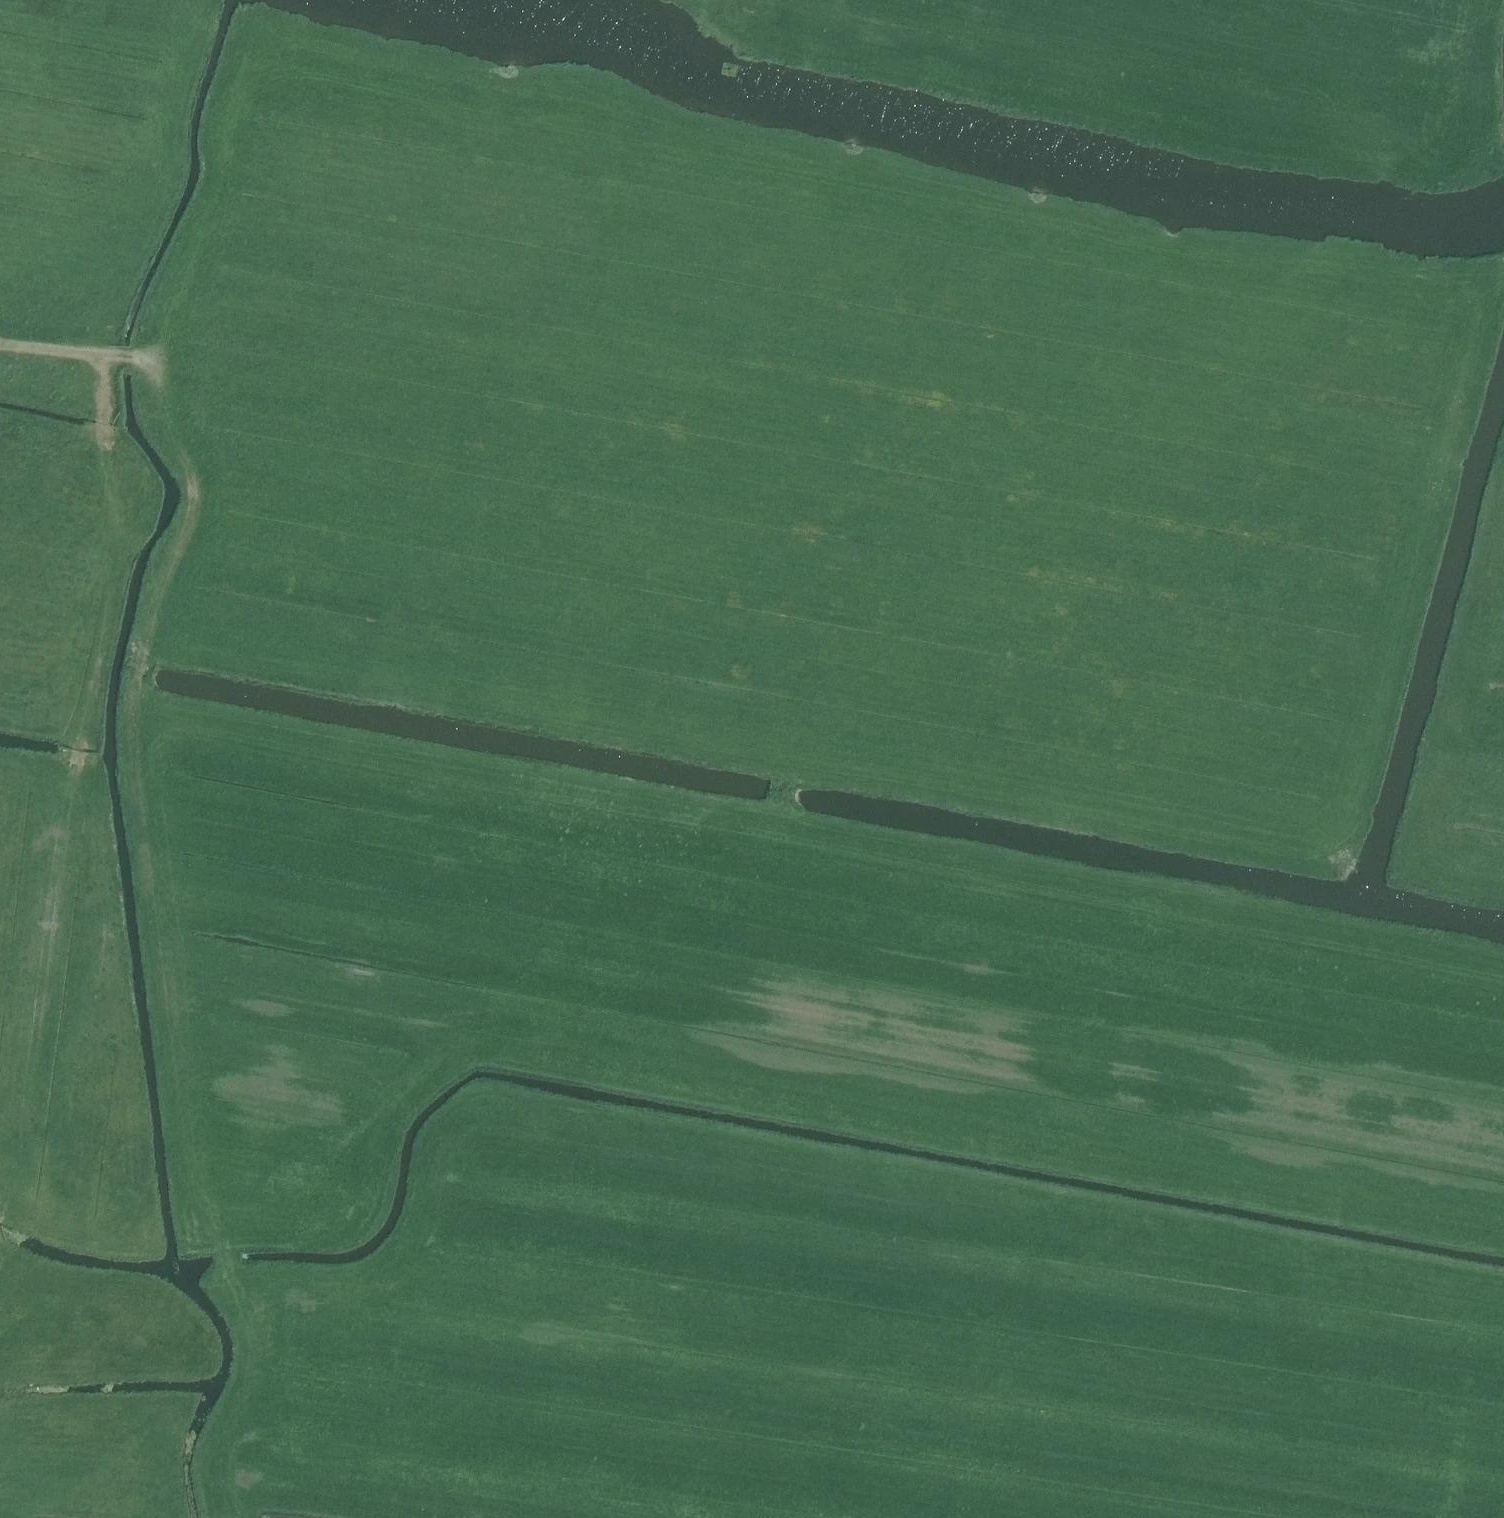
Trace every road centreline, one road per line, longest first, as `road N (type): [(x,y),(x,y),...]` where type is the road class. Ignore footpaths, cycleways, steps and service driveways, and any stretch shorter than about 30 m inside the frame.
road 1 (track): [(0,345),(157,359),(159,406),(193,480),(193,523),(148,625),(136,677),(139,714),(304,731)]

